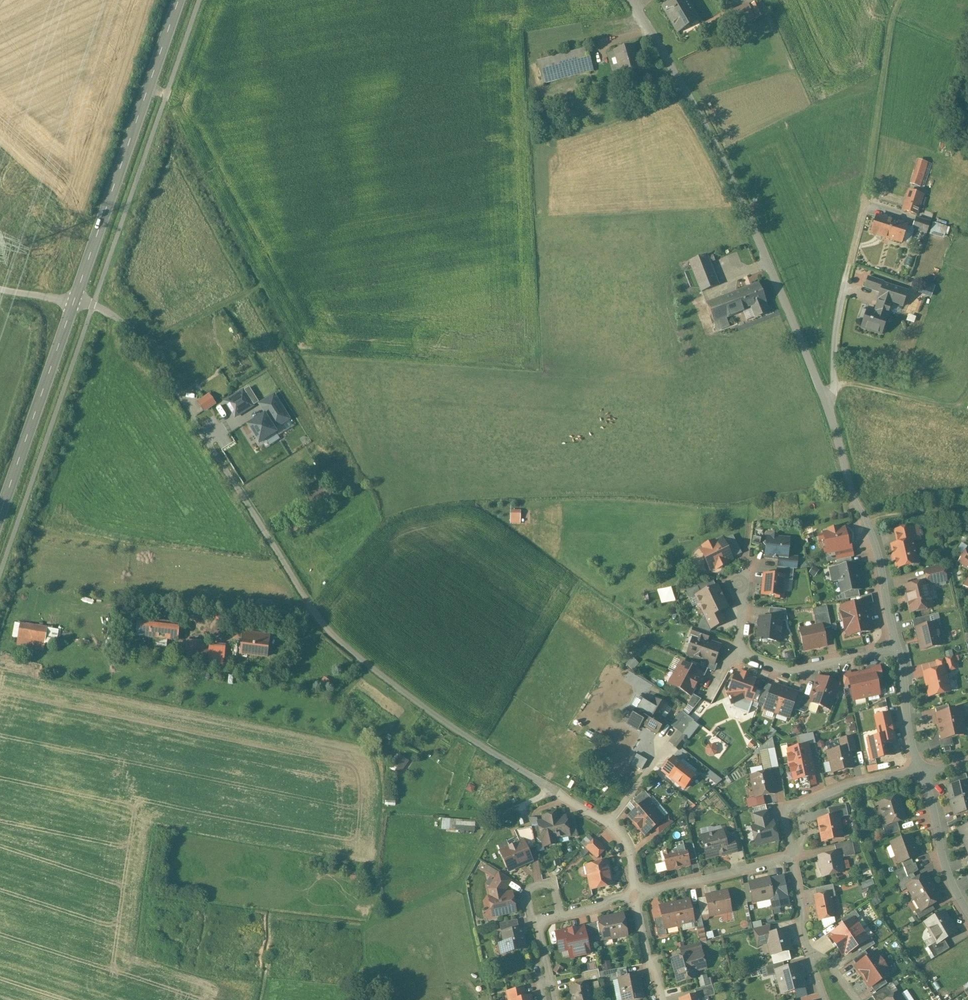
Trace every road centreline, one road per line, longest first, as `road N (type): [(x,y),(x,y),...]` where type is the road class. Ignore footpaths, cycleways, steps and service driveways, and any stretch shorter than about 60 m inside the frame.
road 1 (unclassified): [(73,301),(105,311),(146,346),(326,630),(463,735)]
road 2 (unclassified): [(629,0),(712,144),(819,384),(866,521)]
road 3 (secondary): [(73,301),(178,0)]
road 4 (residential): [(463,735),(609,821),(629,848),(634,895)]
road 5 (secondary): [(0,514),(73,301)]
road 6 (track): [(562,793),(495,823),(458,886),(387,918)]
road 7 (track): [(900,0),(867,183)]
road 8 (residential): [(923,772),(841,787),(798,808),(794,852)]
road 9 (residential): [(634,895),(541,921),(550,999)]
road 10 (residential): [(897,649),(795,671),(735,651)]
road 11 (residential): [(794,852),(634,895)]
road 12 (residential): [(967,911),(941,852),(923,772)]
road 13 (residential): [(897,649),(866,521)]
road 14 (residential): [(923,772),(897,649)]
road 15 (track): [(463,881),(489,999)]

